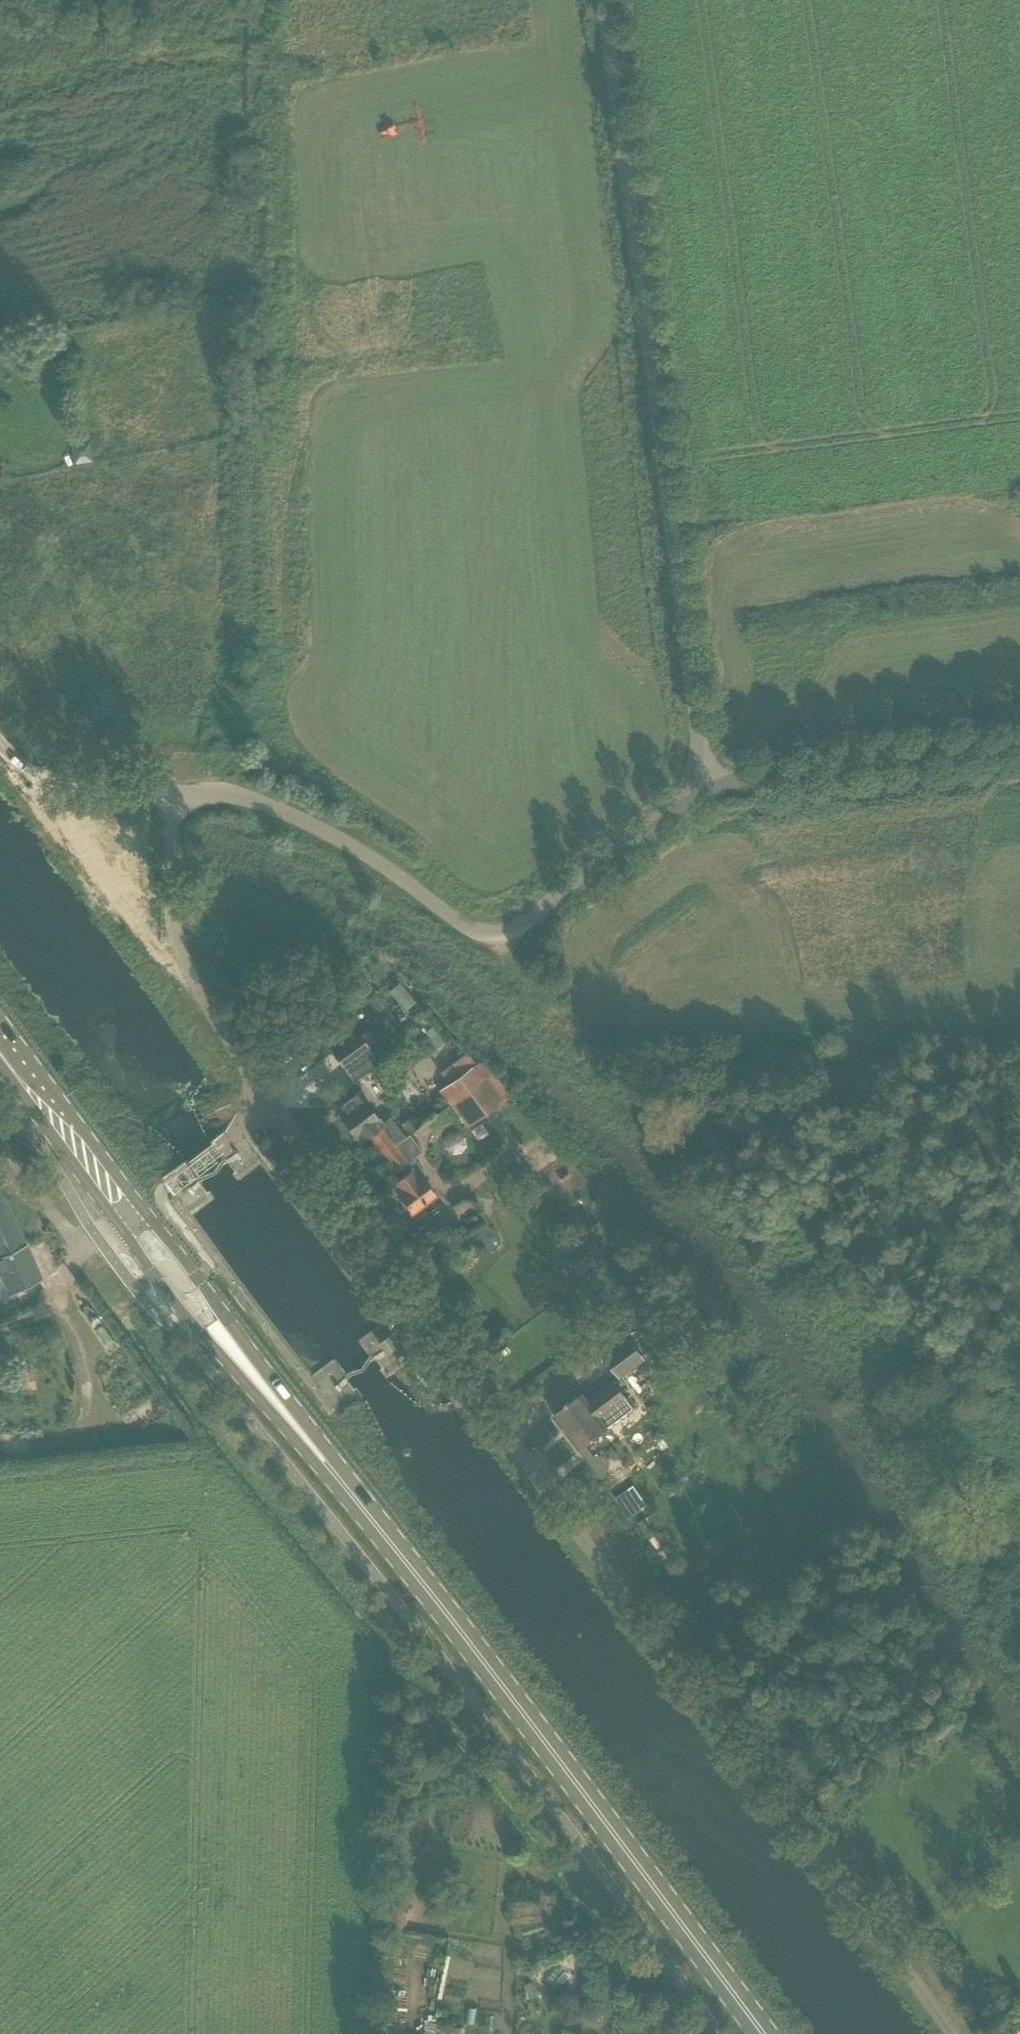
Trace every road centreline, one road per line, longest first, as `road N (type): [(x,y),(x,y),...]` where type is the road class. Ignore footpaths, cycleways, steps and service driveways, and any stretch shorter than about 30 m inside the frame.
road 1 (unclassified): [(948,2033),(266,1114),(252,1078),(191,986),(171,919),(173,795)]
road 2 (unclassified): [(173,795),(223,792),(272,806),(371,857),(464,923),(498,925),(704,788),(596,0)]
road 3 (secondary): [(761,2033),(0,1040)]
road 4 (unclassified): [(173,795),(51,779),(0,751)]

